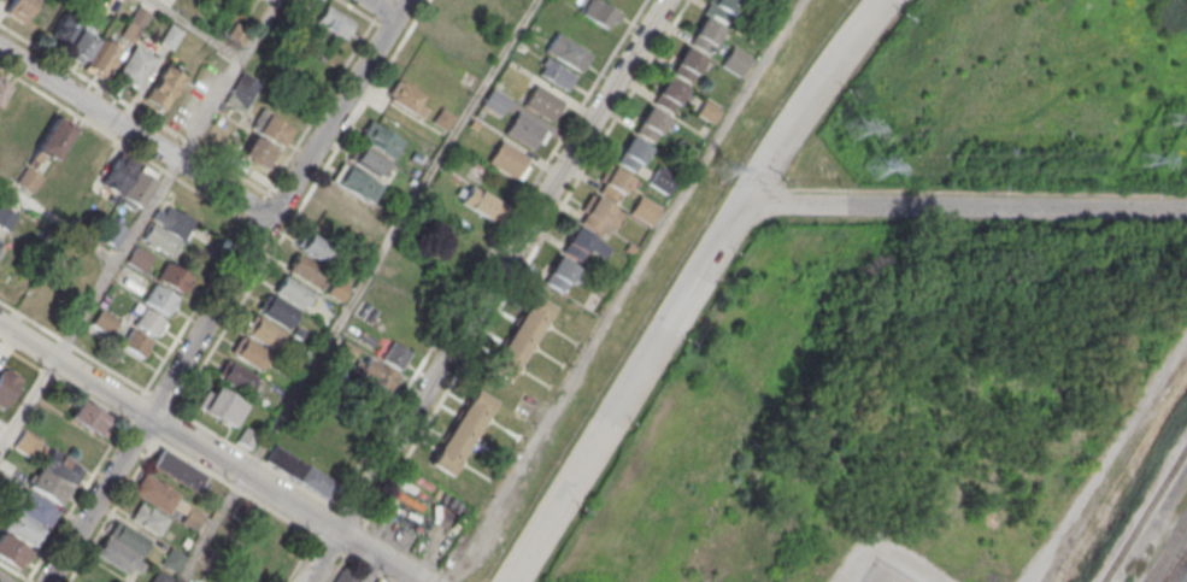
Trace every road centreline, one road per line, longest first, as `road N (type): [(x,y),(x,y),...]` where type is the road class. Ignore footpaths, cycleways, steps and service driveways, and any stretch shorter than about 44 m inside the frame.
road 1 (residential): [(884,0),(786,135),(509,581)]
road 2 (residential): [(306,581),(663,0)]
road 3 (residential): [(1186,210),(742,204)]
road 4 (residential): [(271,219),(0,48)]
road 5 (residential): [(422,581),(149,417)]
road 6 (residential): [(396,16),(271,219)]
road 7 (residential): [(271,219),(149,417)]
road 8 (residential): [(149,417),(47,581)]
road 9 (residential): [(0,325),(149,417)]

